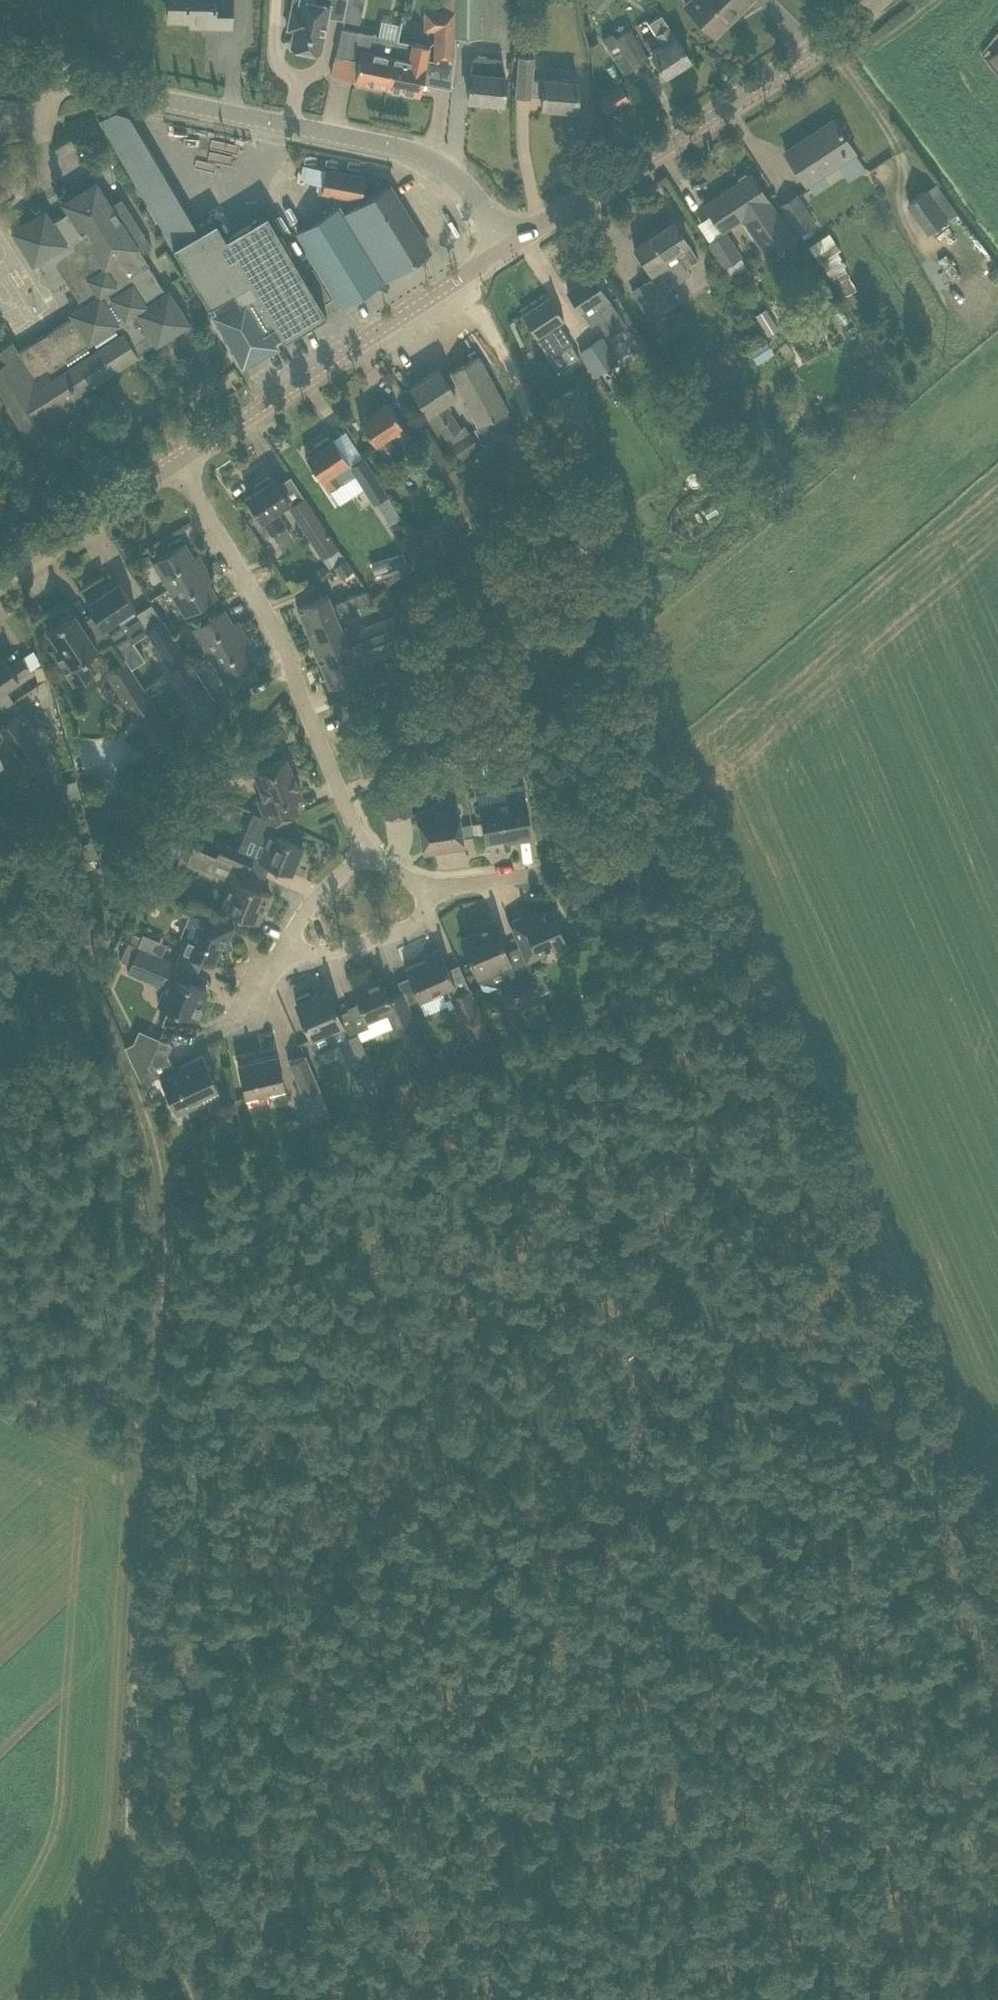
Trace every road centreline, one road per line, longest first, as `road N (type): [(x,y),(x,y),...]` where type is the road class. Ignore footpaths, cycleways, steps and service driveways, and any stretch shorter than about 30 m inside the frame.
road 1 (track): [(997,1526),(620,622),(480,310),(514,247)]
road 2 (track): [(0,886),(19,887),(43,907),(69,946),(145,1121),(160,1178),(153,1429)]
road 3 (tertiary): [(514,247),(424,157),(0,67)]
road 4 (tertiary): [(514,247),(879,0)]
road 5 (residential): [(363,856),(267,610),(177,463)]
road 6 (track): [(126,1854),(153,1429)]
road 7 (residential): [(177,463),(514,247)]
road 8 (unclassified): [(0,575),(177,463)]
road 9 (residential): [(287,954),(314,961),(417,927),(432,889)]
road 10 (track): [(126,1854),(41,1999)]
road 11 (residential): [(287,954),(309,905),(363,856)]
road 12 (residential): [(432,889),(554,870)]

